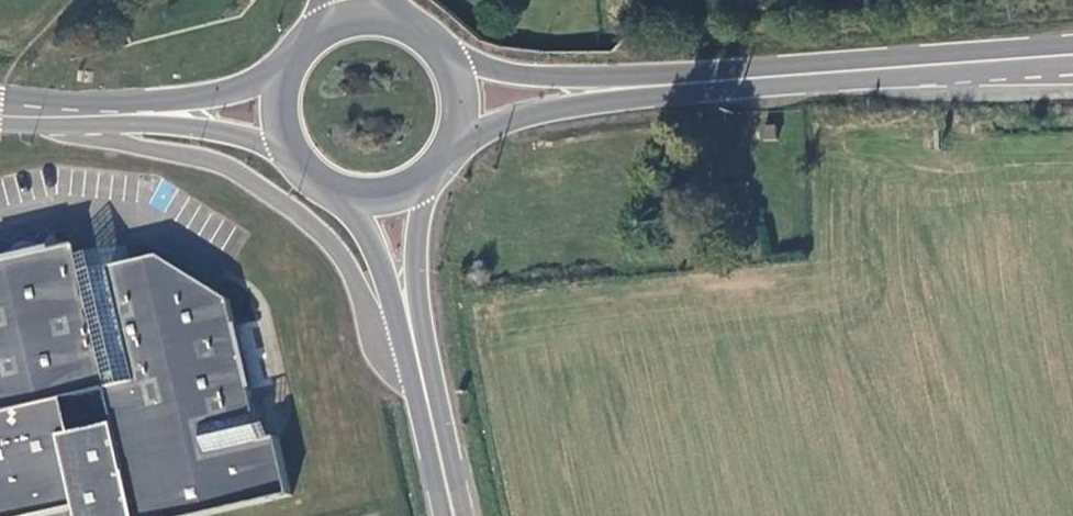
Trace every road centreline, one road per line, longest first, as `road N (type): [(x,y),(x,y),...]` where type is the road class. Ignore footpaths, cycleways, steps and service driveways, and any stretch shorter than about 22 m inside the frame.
road 1 (secondary): [(59,131),(222,164),(300,216),(336,251),(373,338),(422,377)]
road 2 (trunk): [(639,87),(933,66)]
road 3 (tertiary): [(283,75),(174,104),(62,104),(0,95)]
road 4 (tertiary): [(59,131),(173,128),(287,152)]
road 5 (trunk): [(457,151),(517,119),(639,87)]
road 6 (trunk): [(639,87),(498,71),(451,56)]
road 7 (secondary): [(416,343),(417,263),(432,182)]
road 8 (secondary): [(348,201),(416,343)]
road 9 (secondary): [(422,377),(455,515)]
road 10 (trunk): [(933,66),(1072,55)]
road 11 (trunk): [(933,66),(1072,73)]

